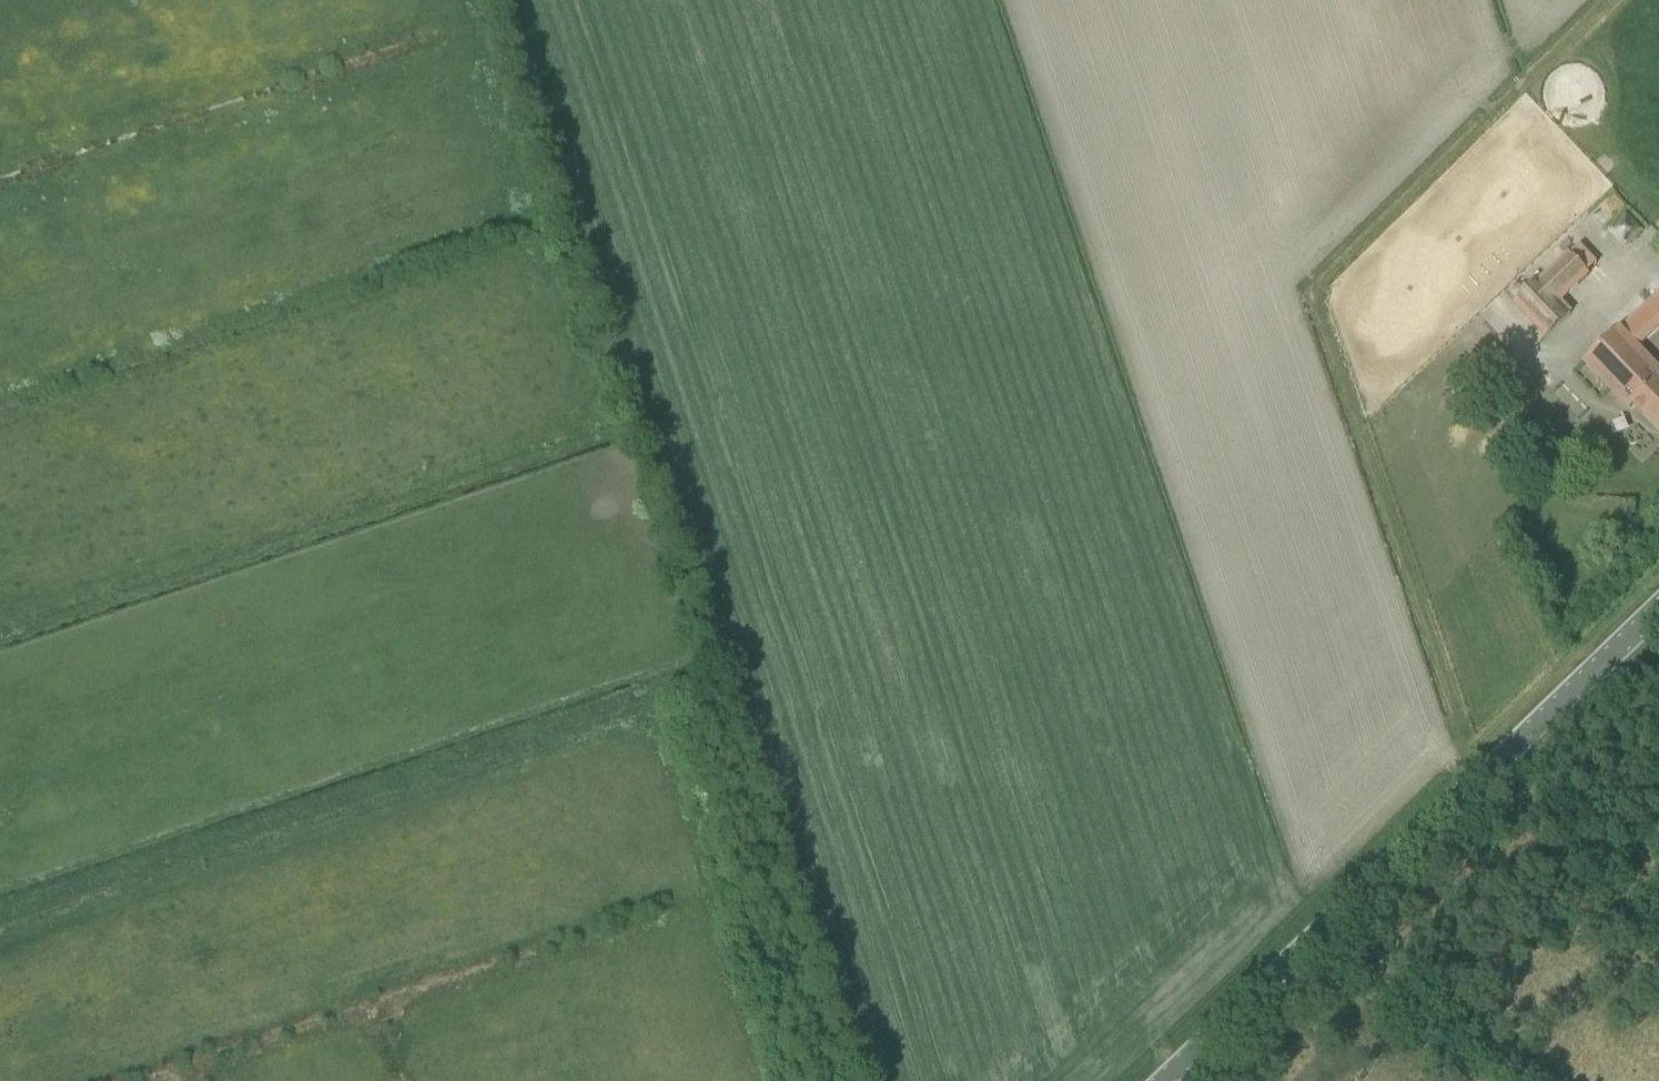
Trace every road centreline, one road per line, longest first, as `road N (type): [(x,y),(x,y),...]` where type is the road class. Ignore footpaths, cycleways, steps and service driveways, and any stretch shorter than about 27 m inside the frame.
road 1 (tertiary): [(1174,1080),(1658,613)]

